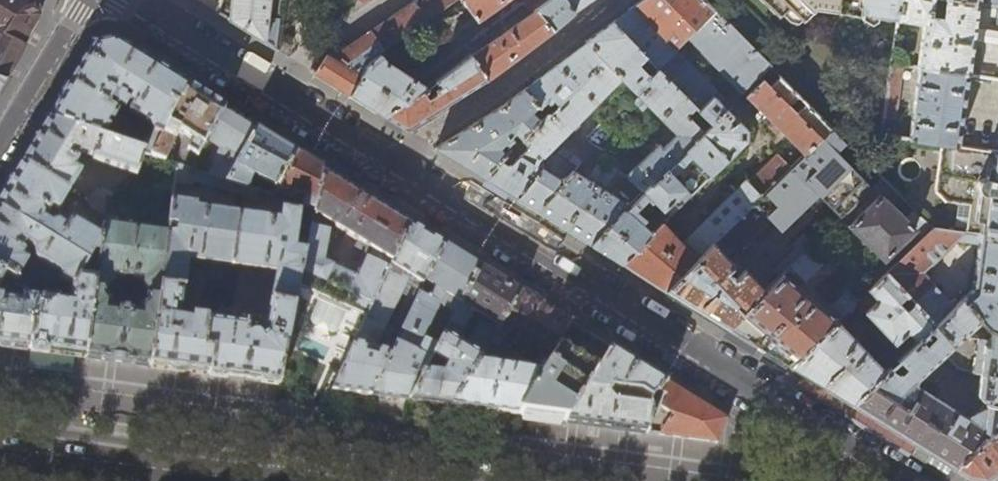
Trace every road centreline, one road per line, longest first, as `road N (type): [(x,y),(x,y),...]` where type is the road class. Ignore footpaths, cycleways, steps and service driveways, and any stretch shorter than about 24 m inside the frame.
road 1 (residential): [(902,480),(385,160)]
road 2 (residential): [(385,160),(125,0)]
road 3 (residential): [(619,0),(385,160)]
road 4 (secondary): [(203,480),(0,453)]
road 5 (residential): [(80,0),(0,134)]

